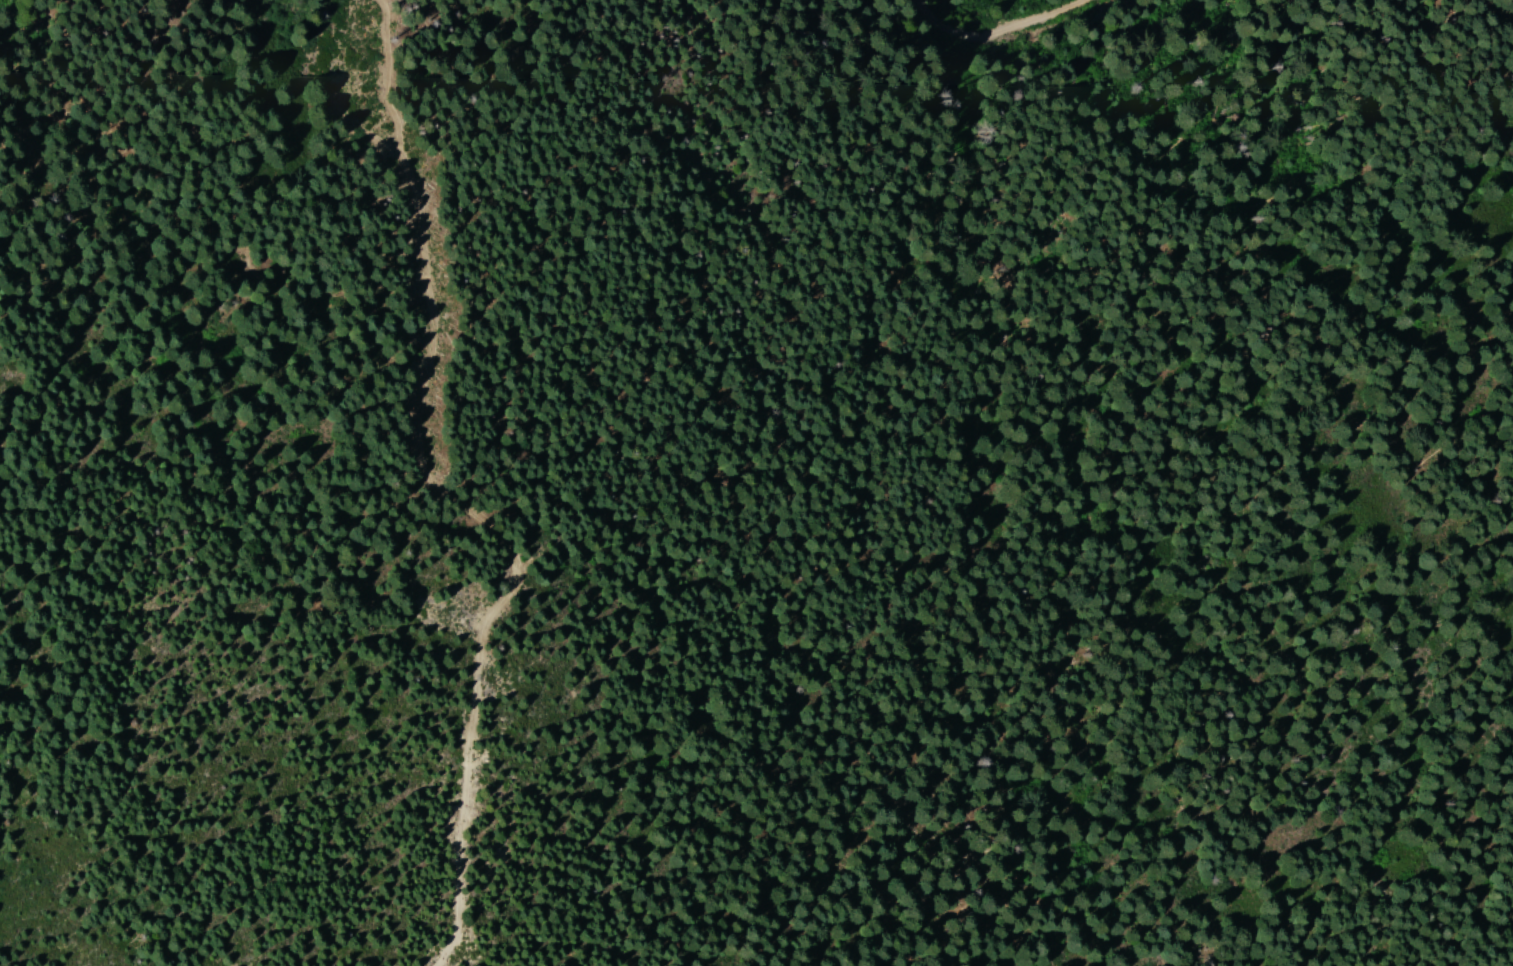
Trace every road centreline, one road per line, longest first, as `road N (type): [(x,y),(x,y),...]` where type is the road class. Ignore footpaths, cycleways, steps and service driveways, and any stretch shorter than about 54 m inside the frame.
road 1 (track): [(1102,0),(971,42),(934,31),(916,0)]

